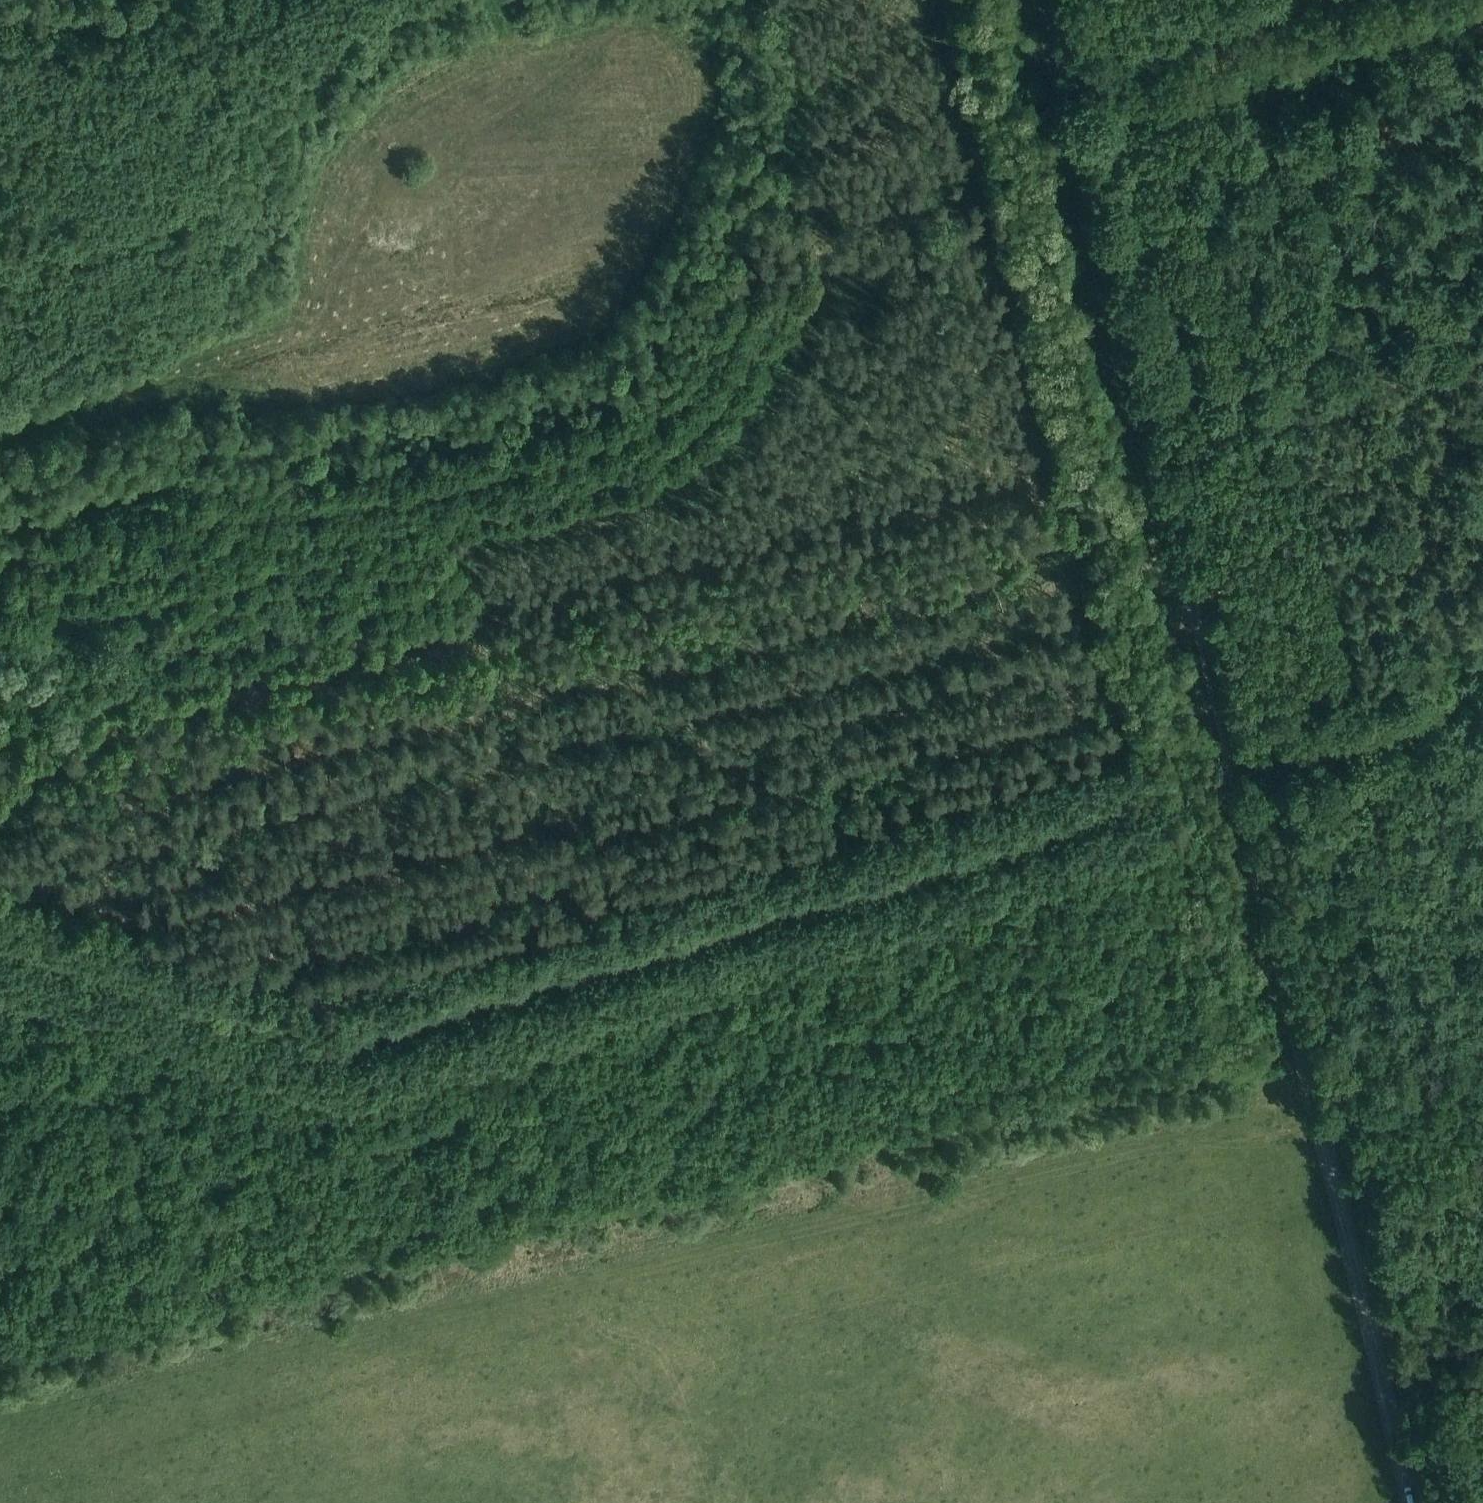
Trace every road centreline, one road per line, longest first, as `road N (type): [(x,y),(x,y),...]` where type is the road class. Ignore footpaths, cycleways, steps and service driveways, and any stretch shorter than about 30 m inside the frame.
road 1 (track): [(1413,1502),(1041,0)]
road 2 (track): [(1228,767),(1482,683)]
road 3 (track): [(186,0),(102,26),(0,18)]

